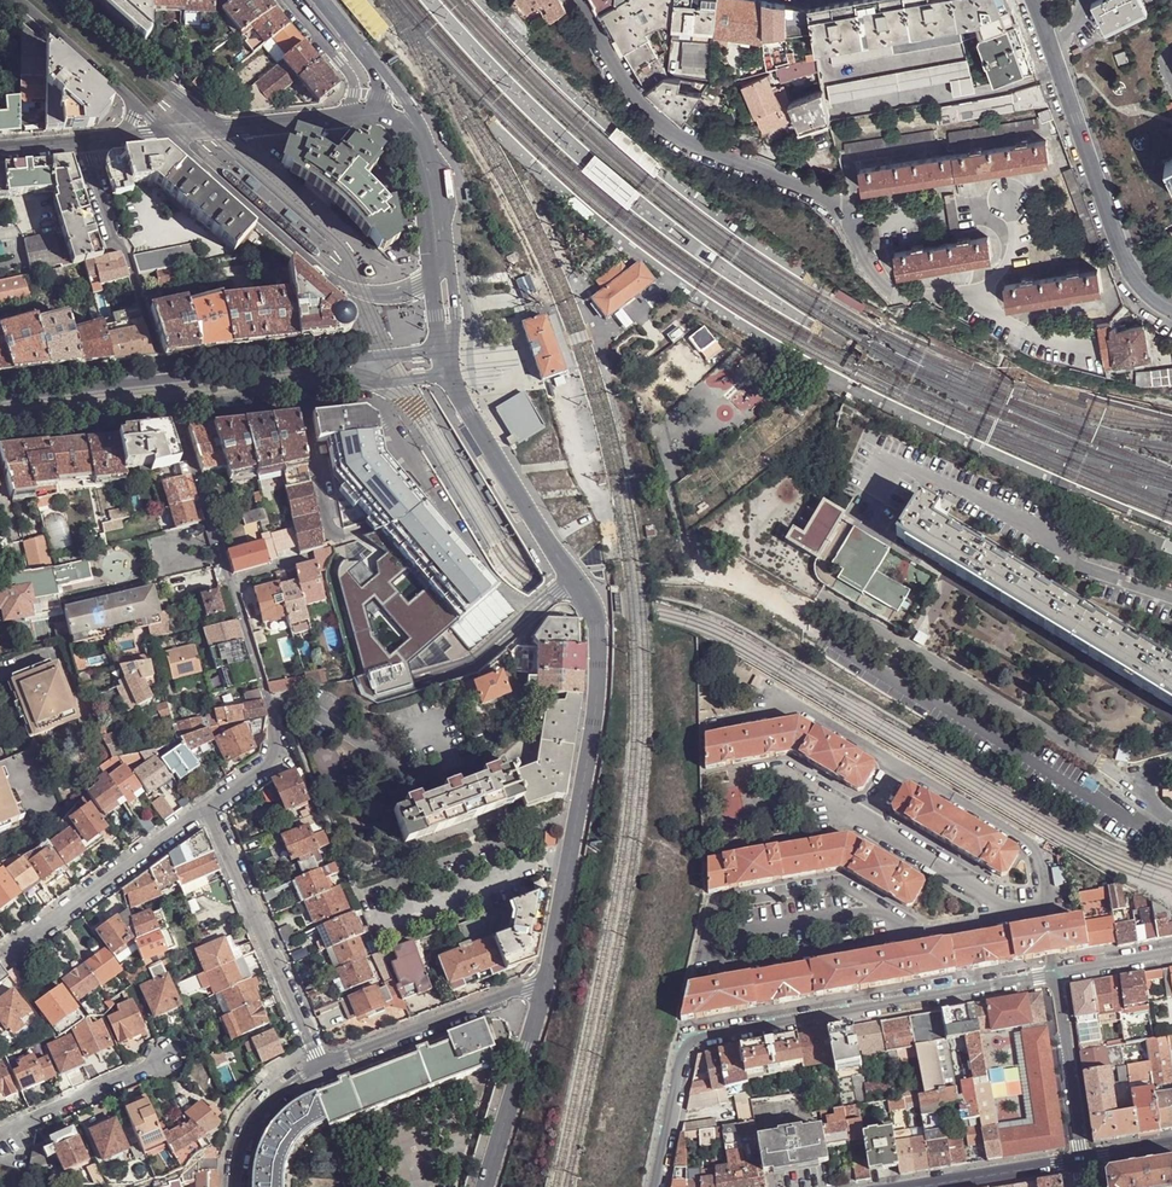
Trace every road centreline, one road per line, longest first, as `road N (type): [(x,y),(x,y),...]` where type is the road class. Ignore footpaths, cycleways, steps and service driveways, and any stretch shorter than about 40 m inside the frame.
road 1 (tertiary): [(451,375),(596,622),(595,713),(545,980)]
road 2 (residential): [(656,1186),(682,1054),(695,1039),(1056,976)]
road 3 (unclassified): [(910,296),(887,289),(852,219),(830,201),(655,117),(577,0)]
road 4 (unclassified): [(1171,309),(1128,271),(1034,0)]
road 5 (tertiary): [(168,134),(350,290),(373,295),(432,282)]
road 6 (residential): [(206,804),(321,1066)]
road 7 (tertiary): [(445,351),(166,379)]
road 8 (residential): [(5,955),(206,804)]
road 9 (residential): [(83,144),(166,379)]
road 10 (residential): [(545,980),(321,1066)]
road 11 (tertiary): [(545,980),(486,1186)]
road 12 (tertiary): [(220,130),(67,0)]
road 13 (residential): [(1056,976),(1082,1162)]
road 14 (residential): [(230,580),(174,404)]
road 15 (residential): [(0,1137),(163,1060)]
road 16 (tertiary): [(0,425),(174,404)]
road 17 (tertiary): [(166,379),(0,397)]
road 18 (residential): [(343,540),(326,522),(299,391)]
road 19 (residential): [(321,1066),(278,1092),(258,1117),(239,1186)]
road 20 (tertiary): [(19,0),(134,101)]
road 21 (tertiary): [(299,391),(451,375)]
road 22 (tertiary): [(932,1186),(1082,1162)]
road 23 (residential): [(206,804),(268,766),(277,738),(267,696)]
road 24 (residential): [(288,0),(354,81),(346,117)]
road 25 (tertiary): [(220,130),(346,117)]
road 26 (tertiary): [(174,404),(299,391)]
road 27 (residential): [(267,696),(230,580)]

